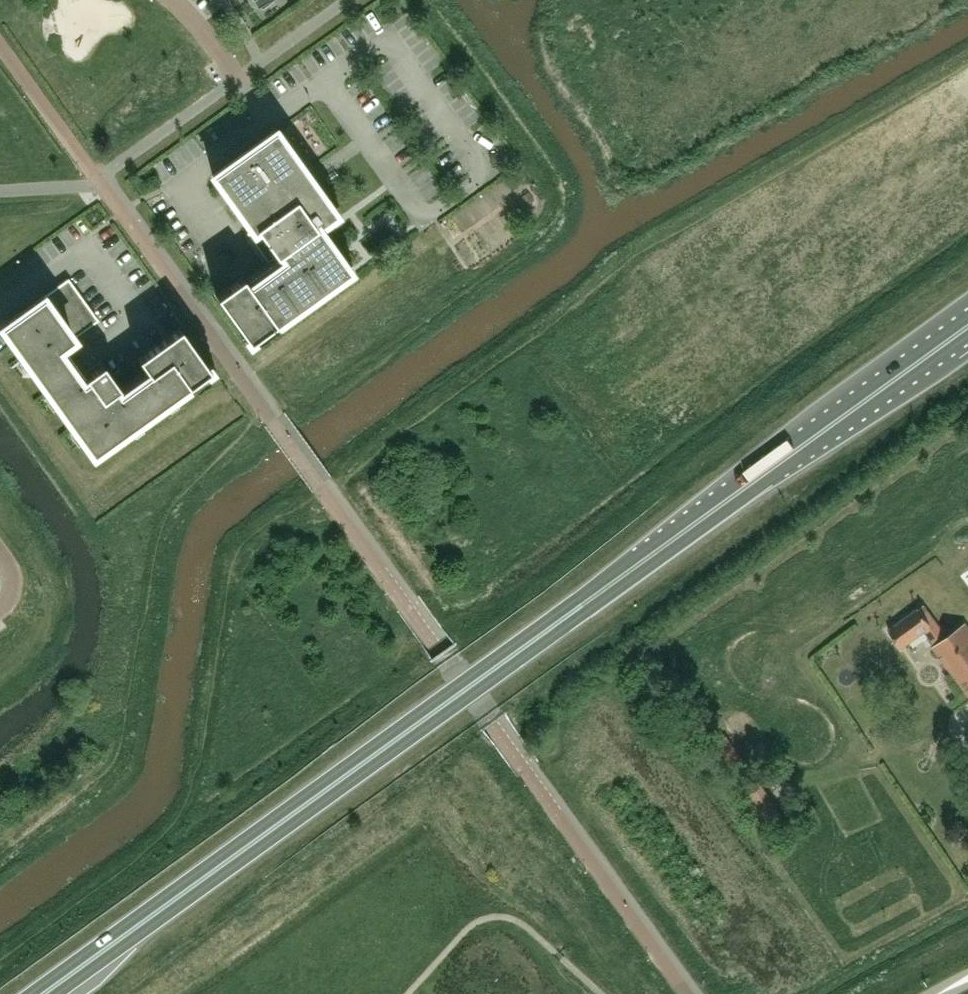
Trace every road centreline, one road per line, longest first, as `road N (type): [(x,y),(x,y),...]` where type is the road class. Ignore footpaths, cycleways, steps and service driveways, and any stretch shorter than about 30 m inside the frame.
road 1 (trunk): [(44,993),(967,326)]
road 2 (residential): [(173,0),(250,98)]

